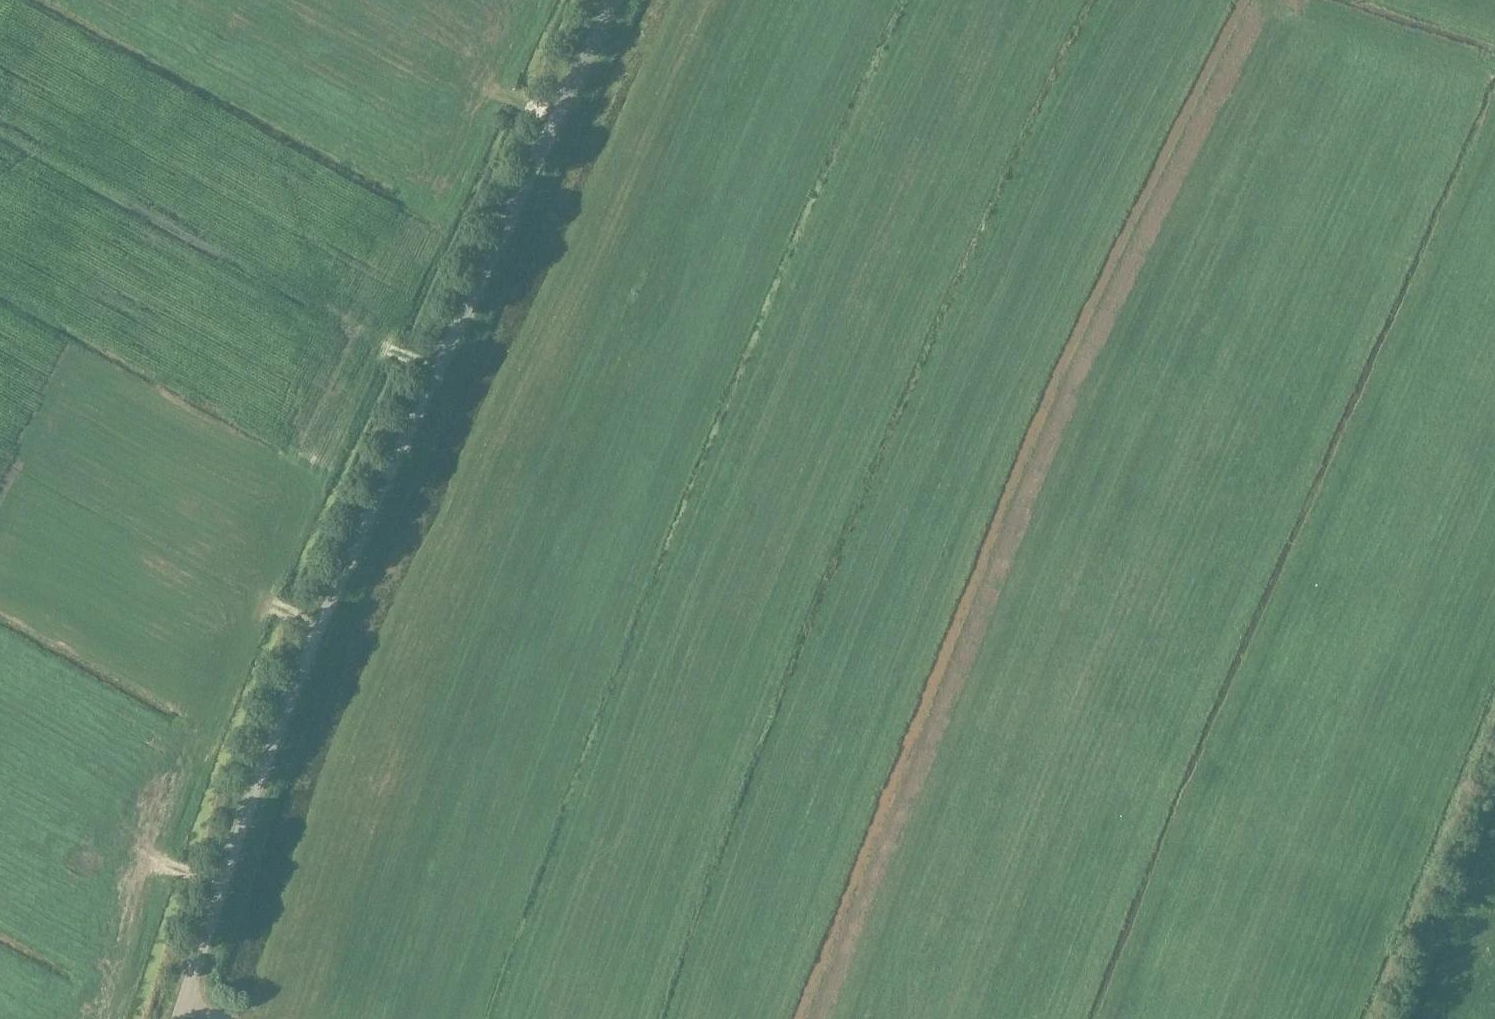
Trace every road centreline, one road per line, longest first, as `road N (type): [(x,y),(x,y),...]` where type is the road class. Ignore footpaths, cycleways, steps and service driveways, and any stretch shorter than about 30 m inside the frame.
road 1 (unclassified): [(612,0),(332,592),(176,1018)]

